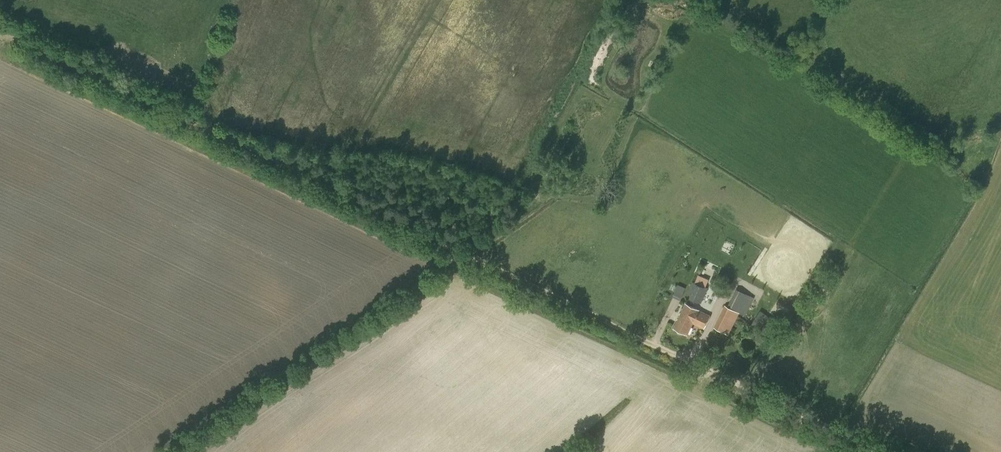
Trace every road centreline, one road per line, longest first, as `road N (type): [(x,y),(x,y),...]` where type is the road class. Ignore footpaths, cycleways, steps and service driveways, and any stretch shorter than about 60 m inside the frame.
road 1 (track): [(0,39),(869,451)]
road 2 (track): [(176,451),(469,262)]

